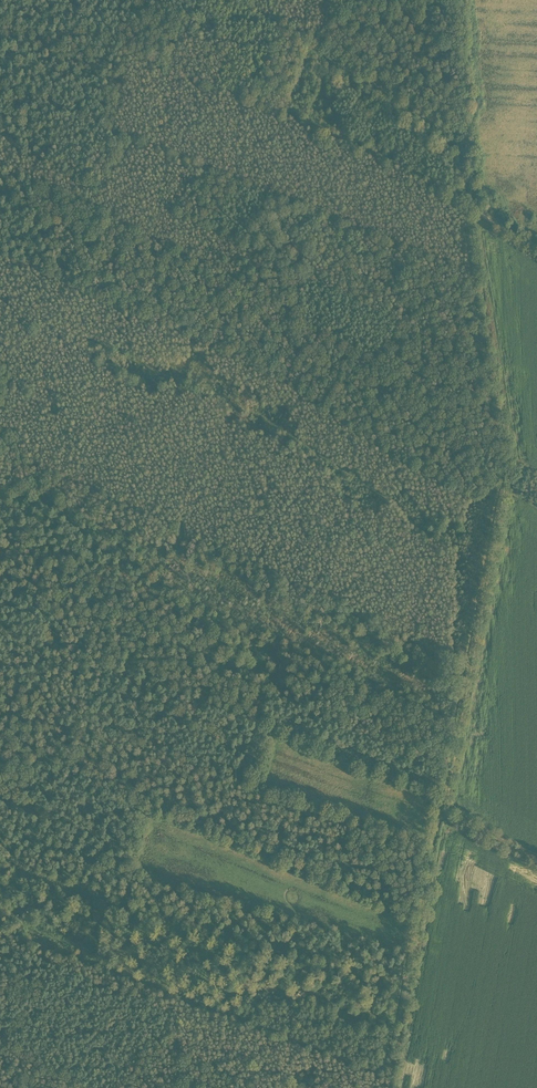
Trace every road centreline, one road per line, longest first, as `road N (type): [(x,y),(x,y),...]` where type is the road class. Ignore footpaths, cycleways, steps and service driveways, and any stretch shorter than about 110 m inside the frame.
road 1 (track): [(492,554),(420,921)]
road 2 (track): [(473,204),(511,461),(492,554)]
road 3 (track): [(467,141),(229,0)]
road 4 (track): [(420,921),(389,1087)]
road 5 (track): [(457,0),(467,141)]

